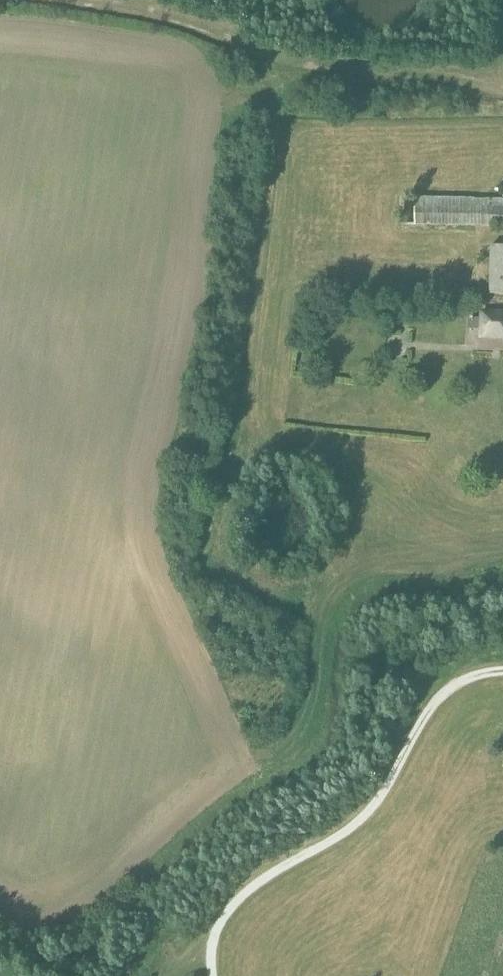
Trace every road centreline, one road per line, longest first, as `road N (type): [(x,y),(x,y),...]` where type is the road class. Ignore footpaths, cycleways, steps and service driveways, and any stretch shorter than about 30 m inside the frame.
road 1 (track): [(90,0),(201,25),(310,62),(459,74),(502,86)]

